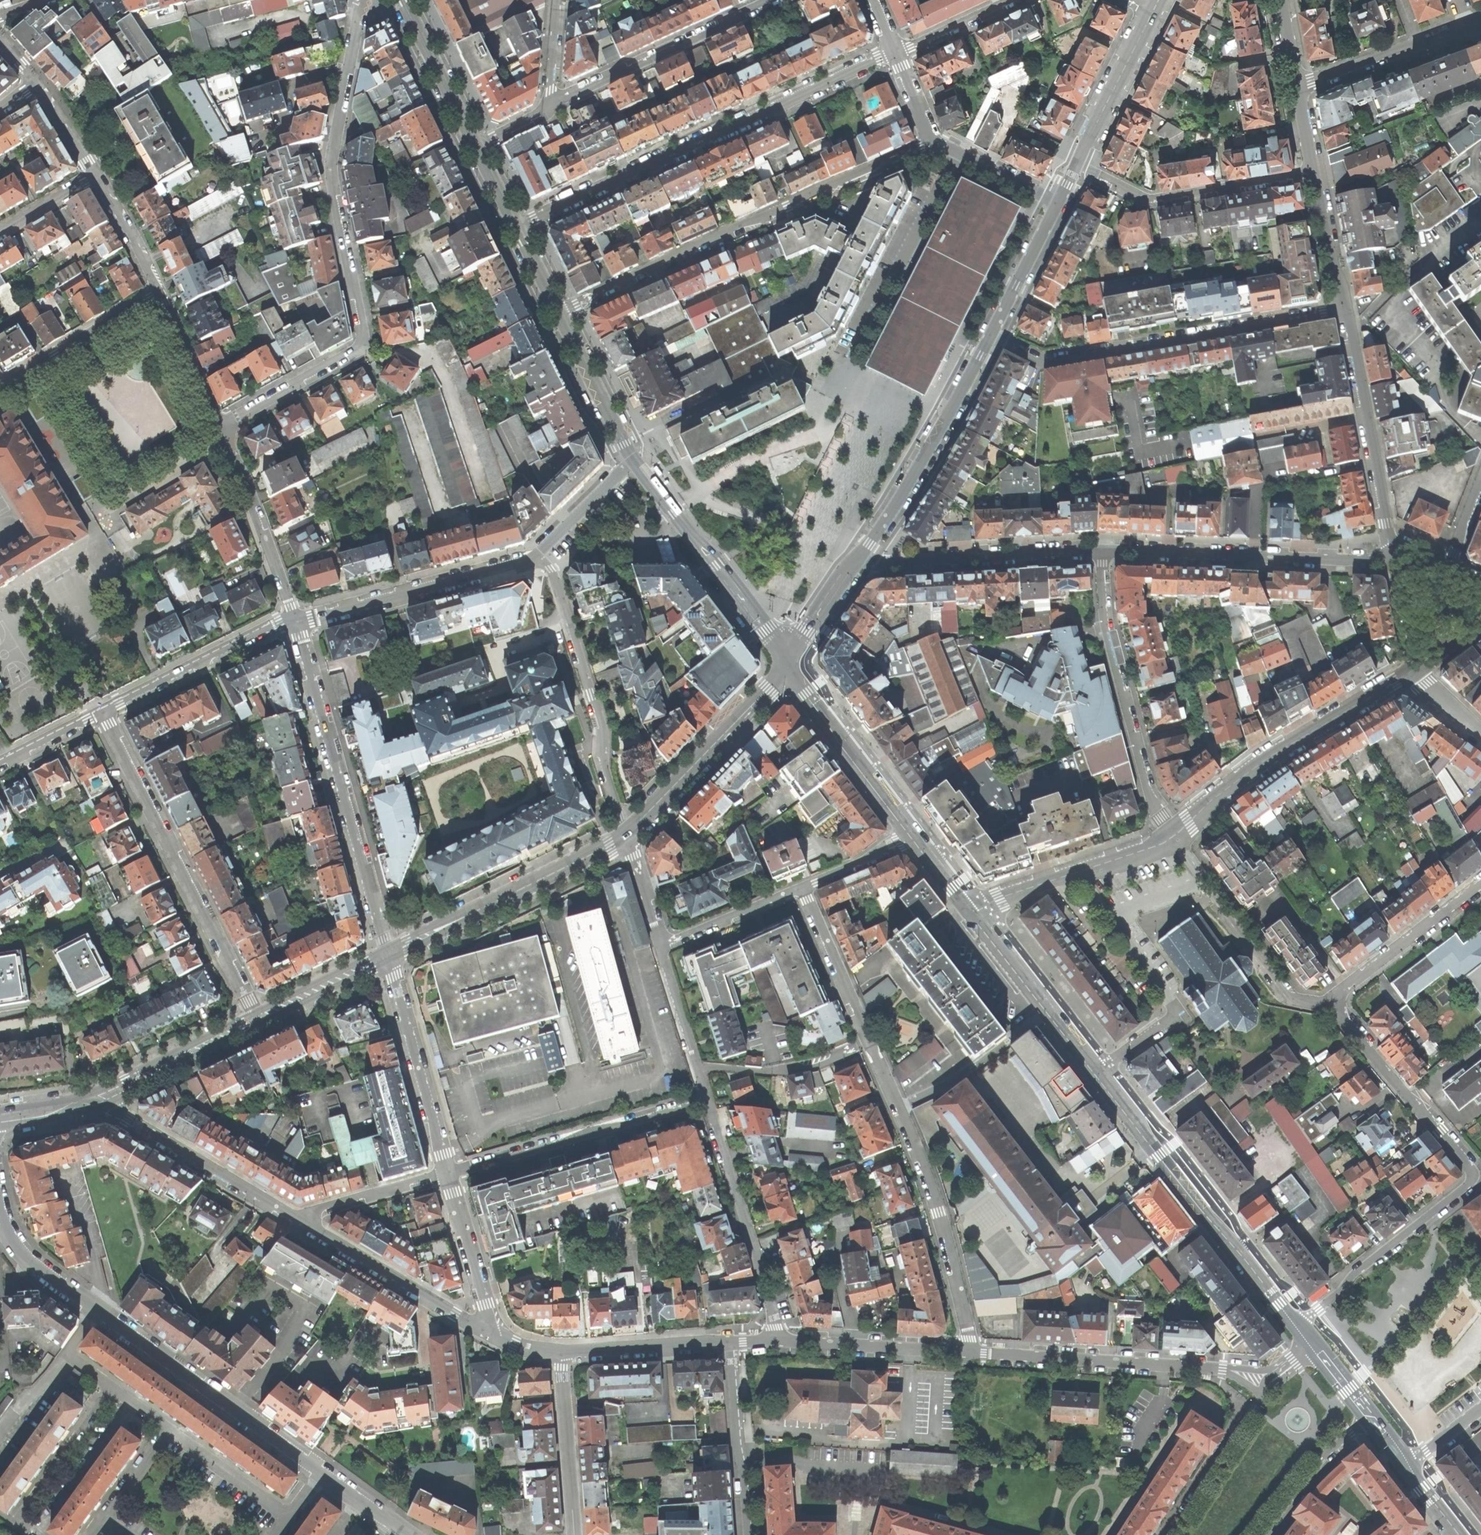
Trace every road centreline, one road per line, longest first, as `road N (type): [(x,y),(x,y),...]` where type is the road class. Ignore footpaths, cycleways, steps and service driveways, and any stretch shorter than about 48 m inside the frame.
road 1 (residential): [(0,1210),(32,1262),(407,1534)]
road 2 (residential): [(364,0),(331,174),(363,345),(222,427)]
road 3 (residential): [(1328,1002),(1471,1177),(1294,1325)]
road 4 (residential): [(516,227),(896,51)]
road 5 (residential): [(933,139),(559,310)]
road 6 (residential): [(989,337),(1041,362),(1343,310)]
road 7 (residential): [(296,621),(388,955)]
road 8 (residential): [(255,1021),(104,711)]
road 9 (tertiary): [(1294,1325),(1096,1074)]
road 10 (residential): [(1174,836),(1148,791),(1104,627),(1102,550)]
road 11 (residential): [(533,560),(559,588),(626,839)]
road 12 (residential): [(1263,1380),(1222,1369),(972,1353)]
road 13 (residential): [(1174,836),(1260,763),(1413,673)]
road 14 (residential): [(1102,550),(1391,559)]
road 15 (residential): [(446,1173),(708,1100)]
road 16 (tertiary): [(626,839),(388,955)]
road 17 (residential): [(972,1353),(940,1213),(900,1108)]
road 18 (tertiary): [(989,337),(922,464),(860,557)]
road 19 (residential): [(1317,175),(1151,202),(1075,166)]
road 20 (tertiary): [(788,658),(635,460)]
road 21 (residential): [(549,107),(775,0)]
road 22 (residential): [(708,1100),(777,1340)]
road 23 (residential): [(1343,310),(1390,552)]
road 24 (residential): [(305,1226),(94,1100)]
road 25 (residential): [(860,557),(873,565),(1102,550)]
road 26 (residential): [(296,621),(533,560)]
road 27 (tertiary): [(788,658),(770,690),(626,839)]
road 28 (residential): [(1174,836),(1284,992),(1302,1003),(1328,1002)]
road 29 (residential): [(852,363),(955,153)]
road 30 (residential): [(388,955),(446,1173)]
road 31 (tertiary): [(912,838),(839,743),(788,658)]
road 32 (residential): [(104,711),(296,621)]
road 33 (residential): [(296,621),(222,427)]
road 34 (residential): [(483,1328),(305,1226)]
road 35 (residential): [(972,1353),(777,1340)]
road 36 (residential): [(728,1342),(747,1534)]
road 37 (residential): [(1480,884),(1328,1002)]
road 38 (residential): [(1300,86),(1474,21)]
road 39 (residential): [(0,388),(159,293)]
road 40 (residential): [(574,1534),(560,1353)]
road 41 (residential): [(1263,1380),(1254,1408),(1172,1534)]
road 42 (residential): [(872,1044),(786,1072),(697,1066)]
road 43 (tertiary): [(255,1021),(94,1100)]
road 44 (residential): [(900,1108),(954,1082),(1046,1011)]
road 45 (tertiary): [(1153,10),(1075,166)]
road 46 (residential): [(872,1044),(801,886)]
road 47 (residential): [(728,1342),(560,1353)]
road 48 (tertiary): [(635,460),(559,310)]
road 49 (residential): [(446,1173),(489,1316),(483,1328)]
road 50 (tertiary): [(475,146),(404,0)]
road 51 (residential): [(1263,1534),(1323,1456),(1373,1419)]
road 52 (residential): [(305,1226),(314,1209),(446,1173)]
road 53 (residential): [(801,886),(662,946)]
road 54 (tertiary): [(1057,202),(989,337)]
road 55 (tertiary): [(388,955),(255,1021)]
road 56 (residential): [(222,427),(159,293)]
road 57 (residential): [(635,460),(533,560)]
road 58 (residential): [(1317,175),(1343,310)]
road 59 (residential): [(159,293),(96,176)]
road 60 (residential): [(1015,0),(896,51)]
road 61 (residential): [(662,946),(697,1066)]
road 62 (tertiary): [(860,557),(788,658)]
road 63 (residential): [(912,838),(801,886)]
road 64 (tertiary): [(1046,1011),(972,916)]

